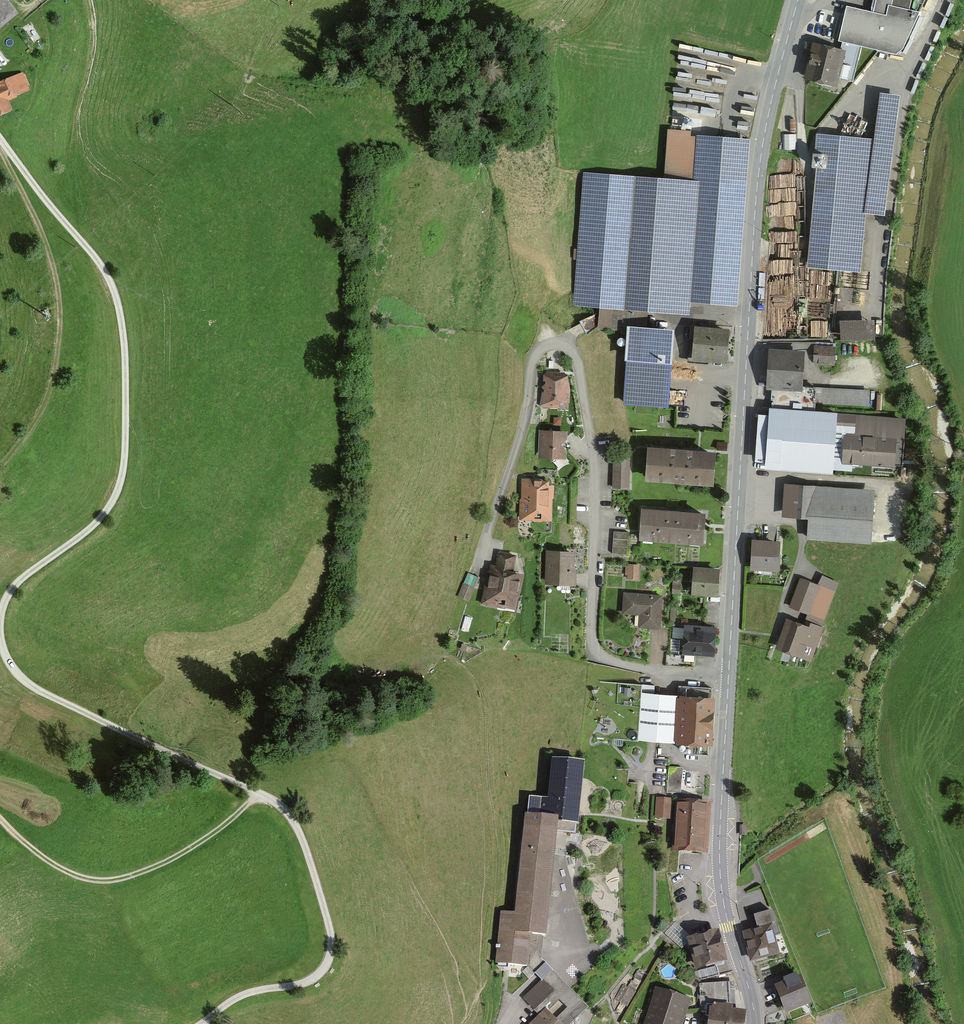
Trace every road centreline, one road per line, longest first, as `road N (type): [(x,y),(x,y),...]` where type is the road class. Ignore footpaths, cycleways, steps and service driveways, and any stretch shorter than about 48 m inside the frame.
road 1 (track): [(0,138),(105,271),(125,358),(125,452),(116,497),(7,596),(0,621),(7,659),(34,688),(242,786)]
road 2 (residential): [(473,581),(524,430),(536,359),(556,347),(567,351),(579,367),(591,451),(595,655),(654,674),(729,680)]
road 3 (tertiary): [(799,0),(764,139),(754,224),(729,680)]
road 4 (track): [(488,1023),(491,996),(361,783),(345,761),(303,747)]
road 5 (tertiary): [(729,680),(720,879),(756,1023)]
road 6 (track): [(0,468),(45,401),(60,316),(47,244),(0,150)]
road 7 (track): [(261,794),(283,808),(303,839),(330,929),(329,960),(308,982),(242,995),(202,1023)]
road 8 (track): [(0,818),(63,870),(109,881),(175,857),(261,794)]

